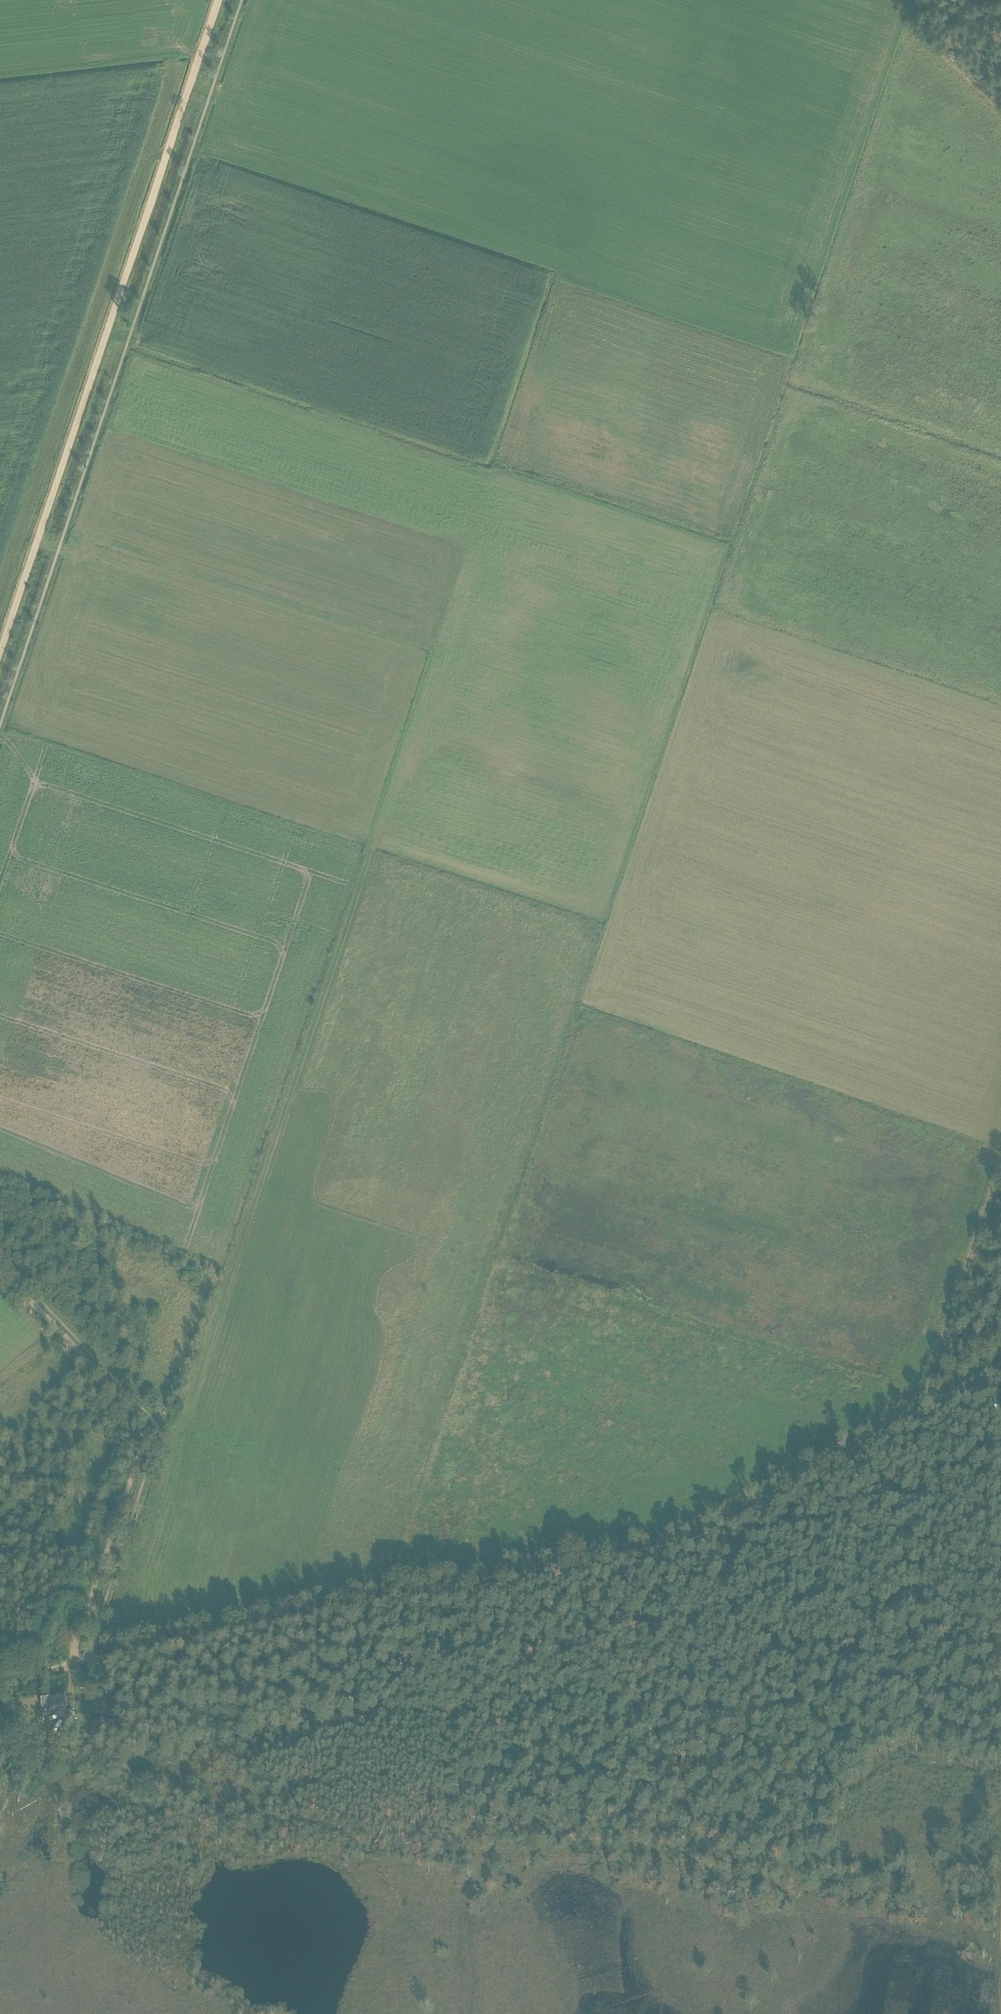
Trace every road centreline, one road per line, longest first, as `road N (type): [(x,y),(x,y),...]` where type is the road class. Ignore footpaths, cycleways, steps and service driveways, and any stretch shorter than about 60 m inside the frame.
road 1 (track): [(1000,1374),(720,1542),(89,1667)]
road 2 (track): [(0,657),(219,0)]
road 3 (track): [(75,1670),(95,1583),(151,1429),(0,1267)]
road 4 (track): [(943,1409),(937,1372),(1000,1173)]

